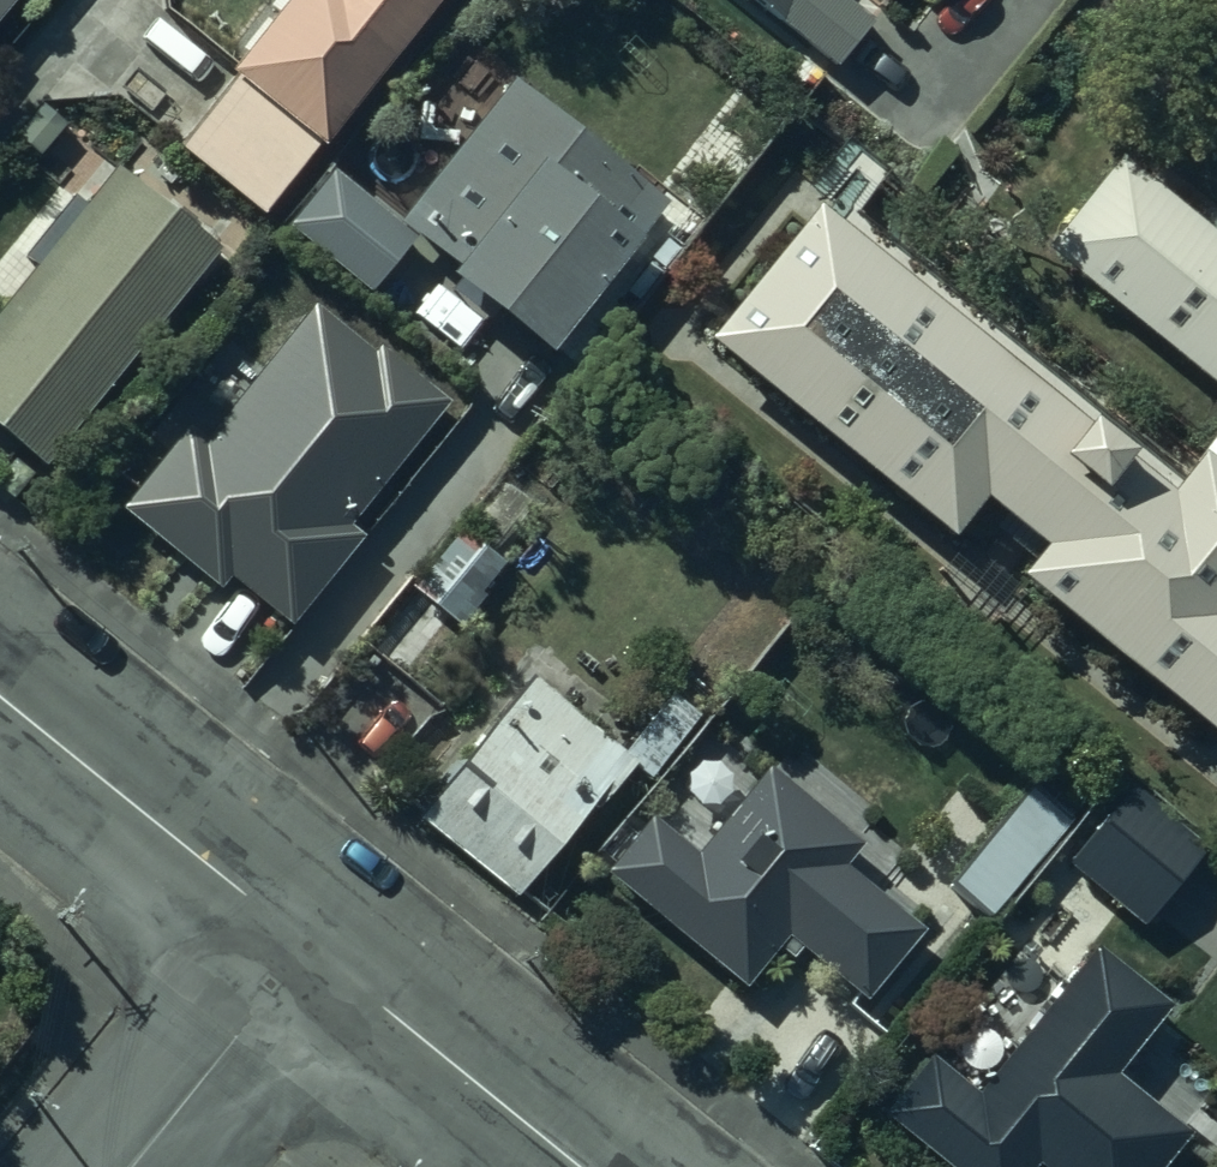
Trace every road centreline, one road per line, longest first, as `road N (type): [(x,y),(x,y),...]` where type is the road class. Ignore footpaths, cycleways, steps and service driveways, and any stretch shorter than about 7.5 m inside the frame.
road 1 (residential): [(0,698),(308,947)]
road 2 (residential): [(308,947),(576,1166)]
road 3 (residential): [(308,947),(126,1166)]

